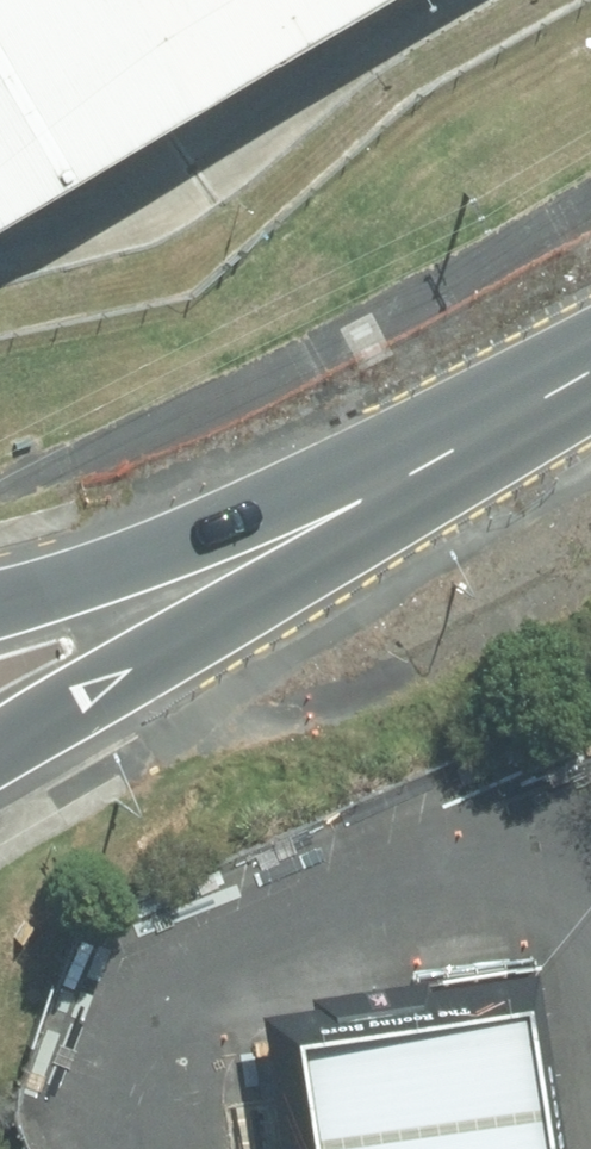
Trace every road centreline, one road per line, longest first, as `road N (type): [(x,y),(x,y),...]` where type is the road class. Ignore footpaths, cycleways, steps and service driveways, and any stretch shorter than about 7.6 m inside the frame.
road 1 (secondary): [(373,500),(0,750)]
road 2 (secondary): [(0,613),(373,500)]
road 3 (secondary): [(373,500),(590,373)]

